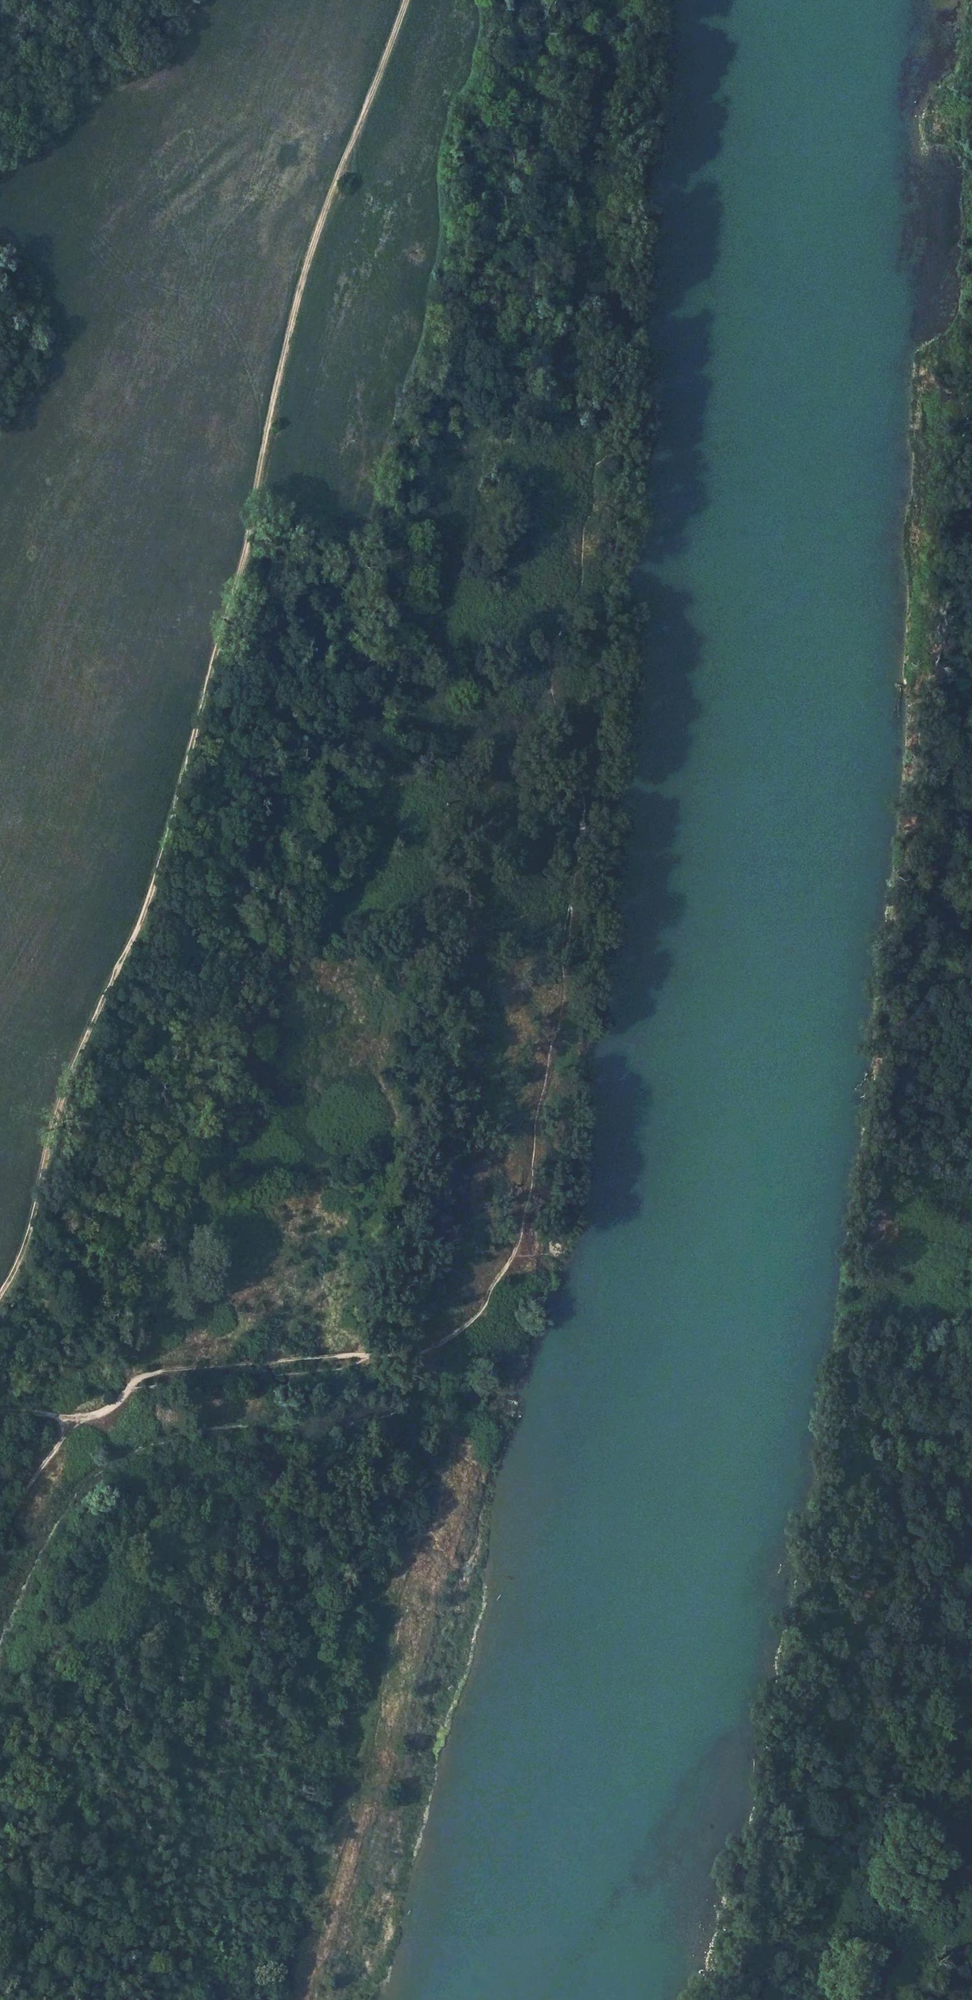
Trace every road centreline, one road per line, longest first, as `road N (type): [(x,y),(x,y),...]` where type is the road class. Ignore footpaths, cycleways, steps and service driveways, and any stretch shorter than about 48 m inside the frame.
road 1 (track): [(404,0),(302,277),(235,591),(133,939),(48,1131),(23,1254),(0,1294)]
road 2 (track): [(0,1409),(82,1417),(107,1408),(147,1373),(416,1352)]
road 3 (track): [(416,1352),(431,1367),(442,1420),(456,1438),(496,1426)]

